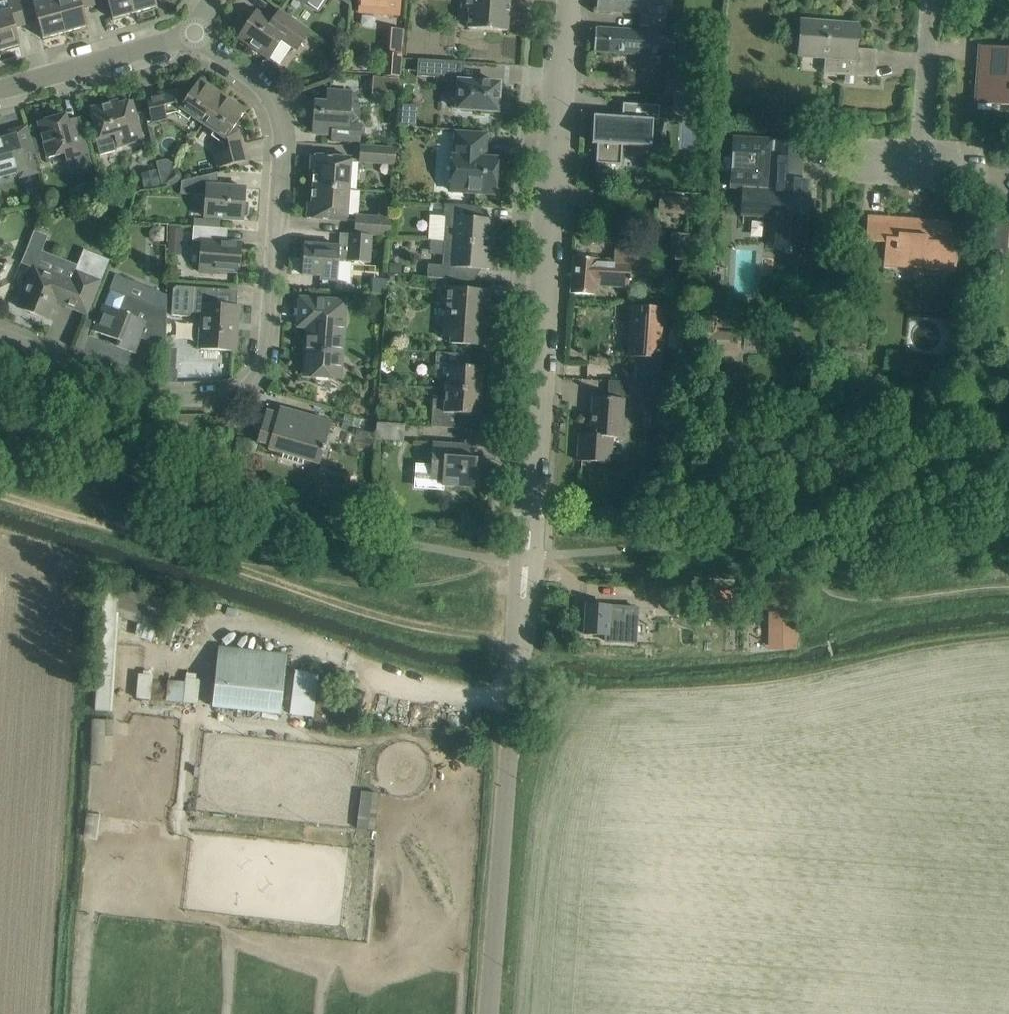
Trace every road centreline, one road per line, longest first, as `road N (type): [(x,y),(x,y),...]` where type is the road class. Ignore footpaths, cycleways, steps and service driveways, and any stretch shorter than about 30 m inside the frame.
road 1 (unclassified): [(489,1013),(563,0)]
road 2 (residential): [(0,335),(161,397),(237,393),(263,367),(278,118),(258,87),(192,35)]
road 3 (track): [(0,493),(305,575),(523,581)]
road 4 (track): [(1008,590),(871,598),(553,555)]
road 5 (unclassified): [(192,35),(0,90)]
road 6 (residential): [(919,170),(931,0)]

